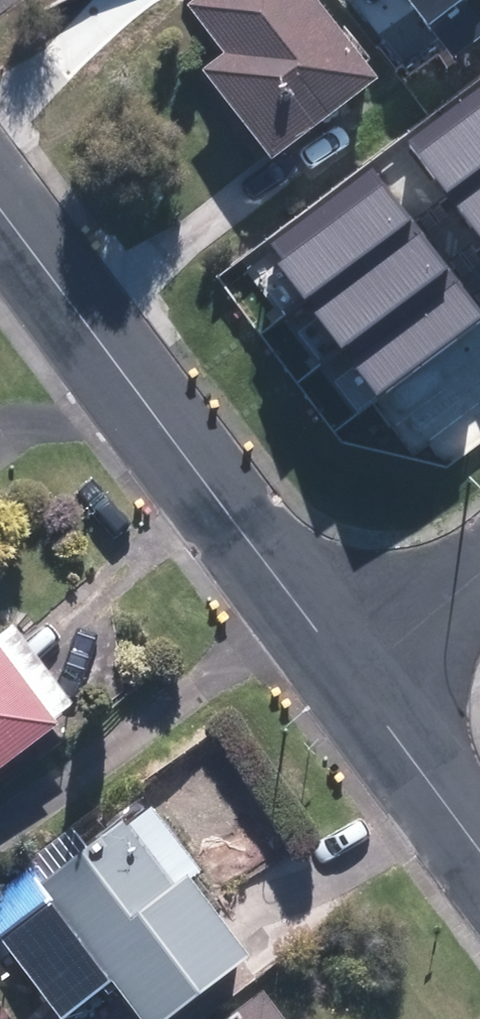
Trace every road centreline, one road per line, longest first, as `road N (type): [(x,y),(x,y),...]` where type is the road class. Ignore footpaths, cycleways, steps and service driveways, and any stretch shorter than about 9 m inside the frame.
road 1 (tertiary): [(347,672),(0,209)]
road 2 (tertiary): [(479,854),(347,672)]
road 3 (residential): [(347,672),(479,584)]

